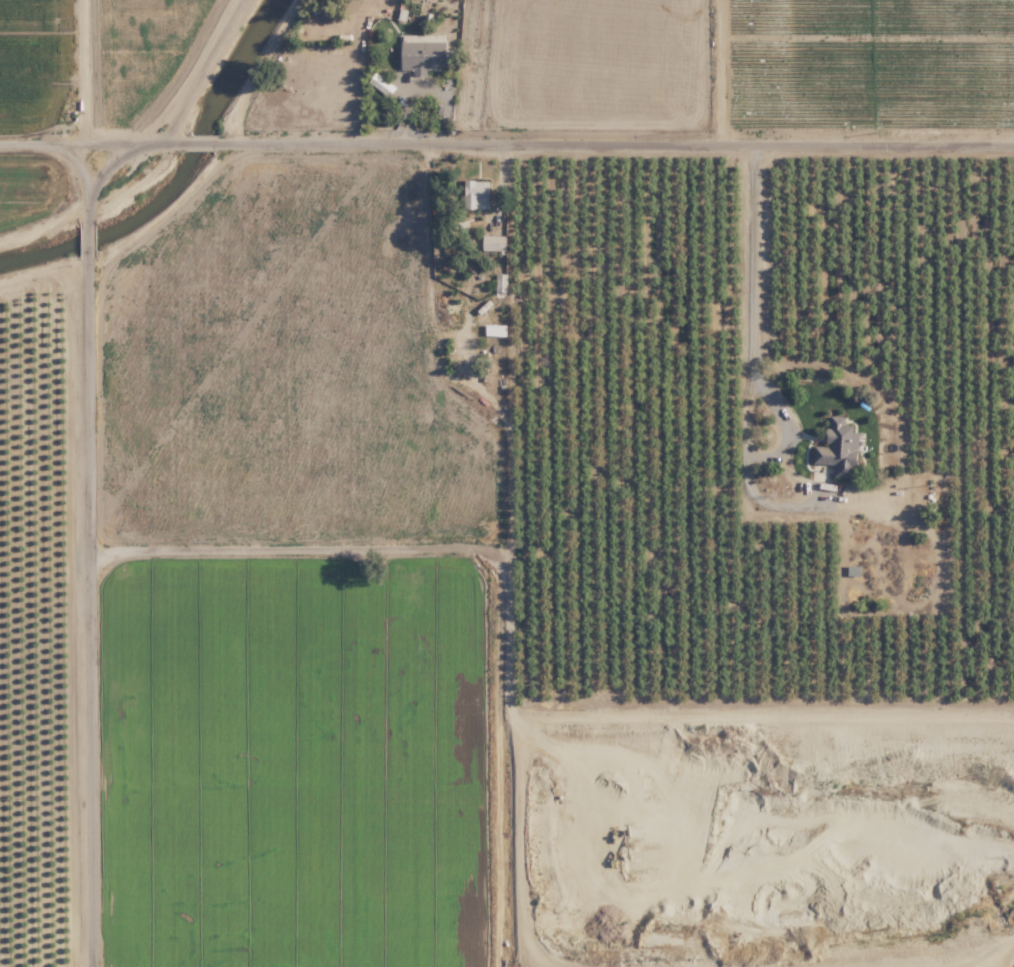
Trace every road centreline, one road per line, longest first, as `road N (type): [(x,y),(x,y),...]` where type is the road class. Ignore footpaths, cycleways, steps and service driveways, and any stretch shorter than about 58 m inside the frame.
road 1 (residential): [(1013,135),(217,132)]
road 2 (residential): [(95,966),(88,243)]
road 3 (residential): [(189,131),(0,132)]

